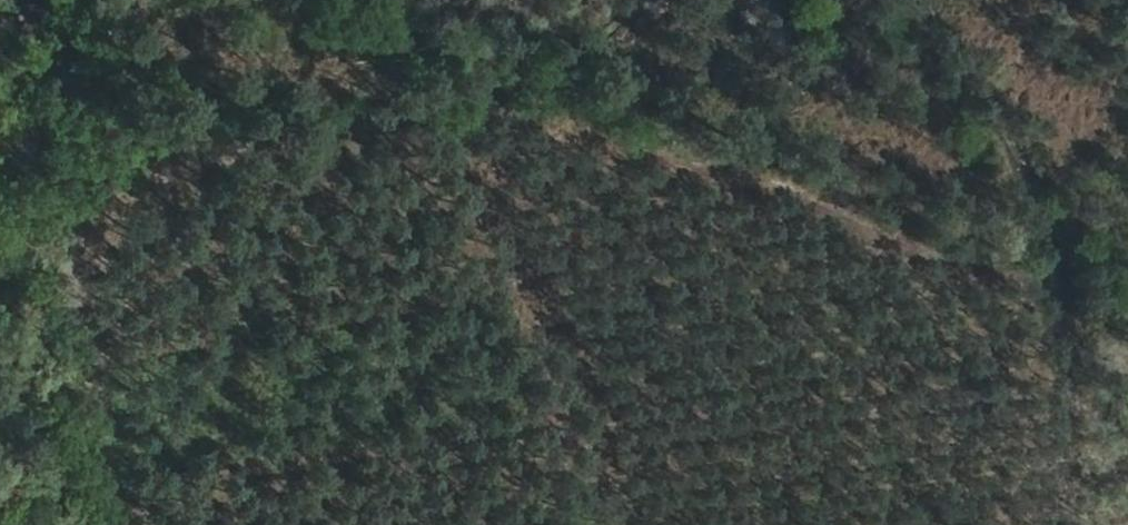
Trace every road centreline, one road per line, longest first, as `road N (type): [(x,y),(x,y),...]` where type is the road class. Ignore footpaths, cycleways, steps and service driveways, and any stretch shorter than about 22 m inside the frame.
road 1 (track): [(0,240),(311,142),(513,115),(782,181),(1059,285),(1091,353),(1089,524)]
road 2 (track): [(633,0),(469,80),(400,100),(311,142)]
road 3 (track): [(1059,285),(1020,140),(985,53),(941,0)]

